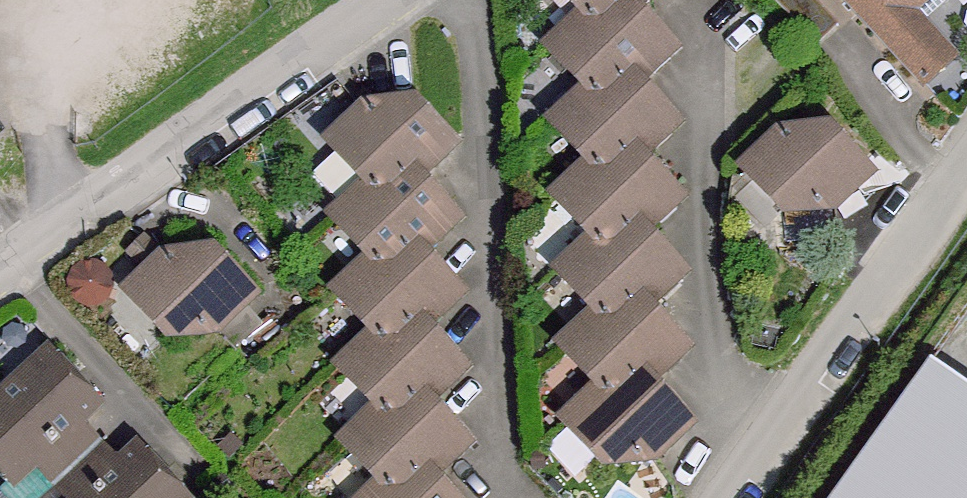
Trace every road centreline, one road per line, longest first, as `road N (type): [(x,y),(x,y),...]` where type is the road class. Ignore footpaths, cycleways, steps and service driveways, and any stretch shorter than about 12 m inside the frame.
road 1 (residential): [(0,278),(397,0)]
road 2 (residential): [(744,497),(966,179)]

